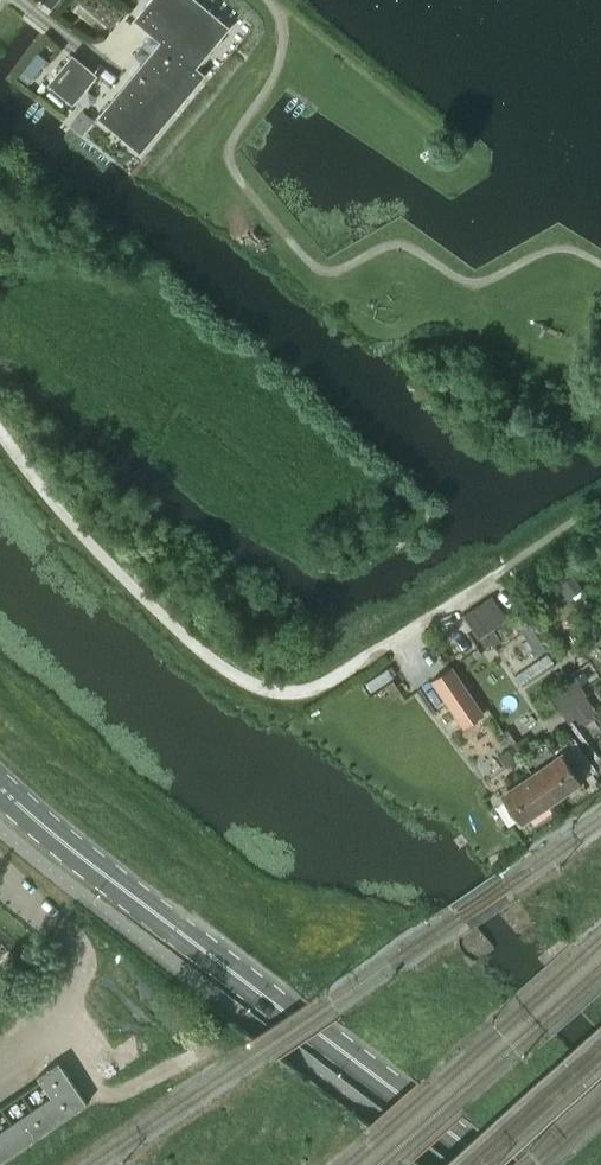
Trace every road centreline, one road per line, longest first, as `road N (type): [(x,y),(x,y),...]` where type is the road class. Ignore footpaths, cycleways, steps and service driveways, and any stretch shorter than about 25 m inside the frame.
road 1 (primary): [(487,1164),(0,786)]

